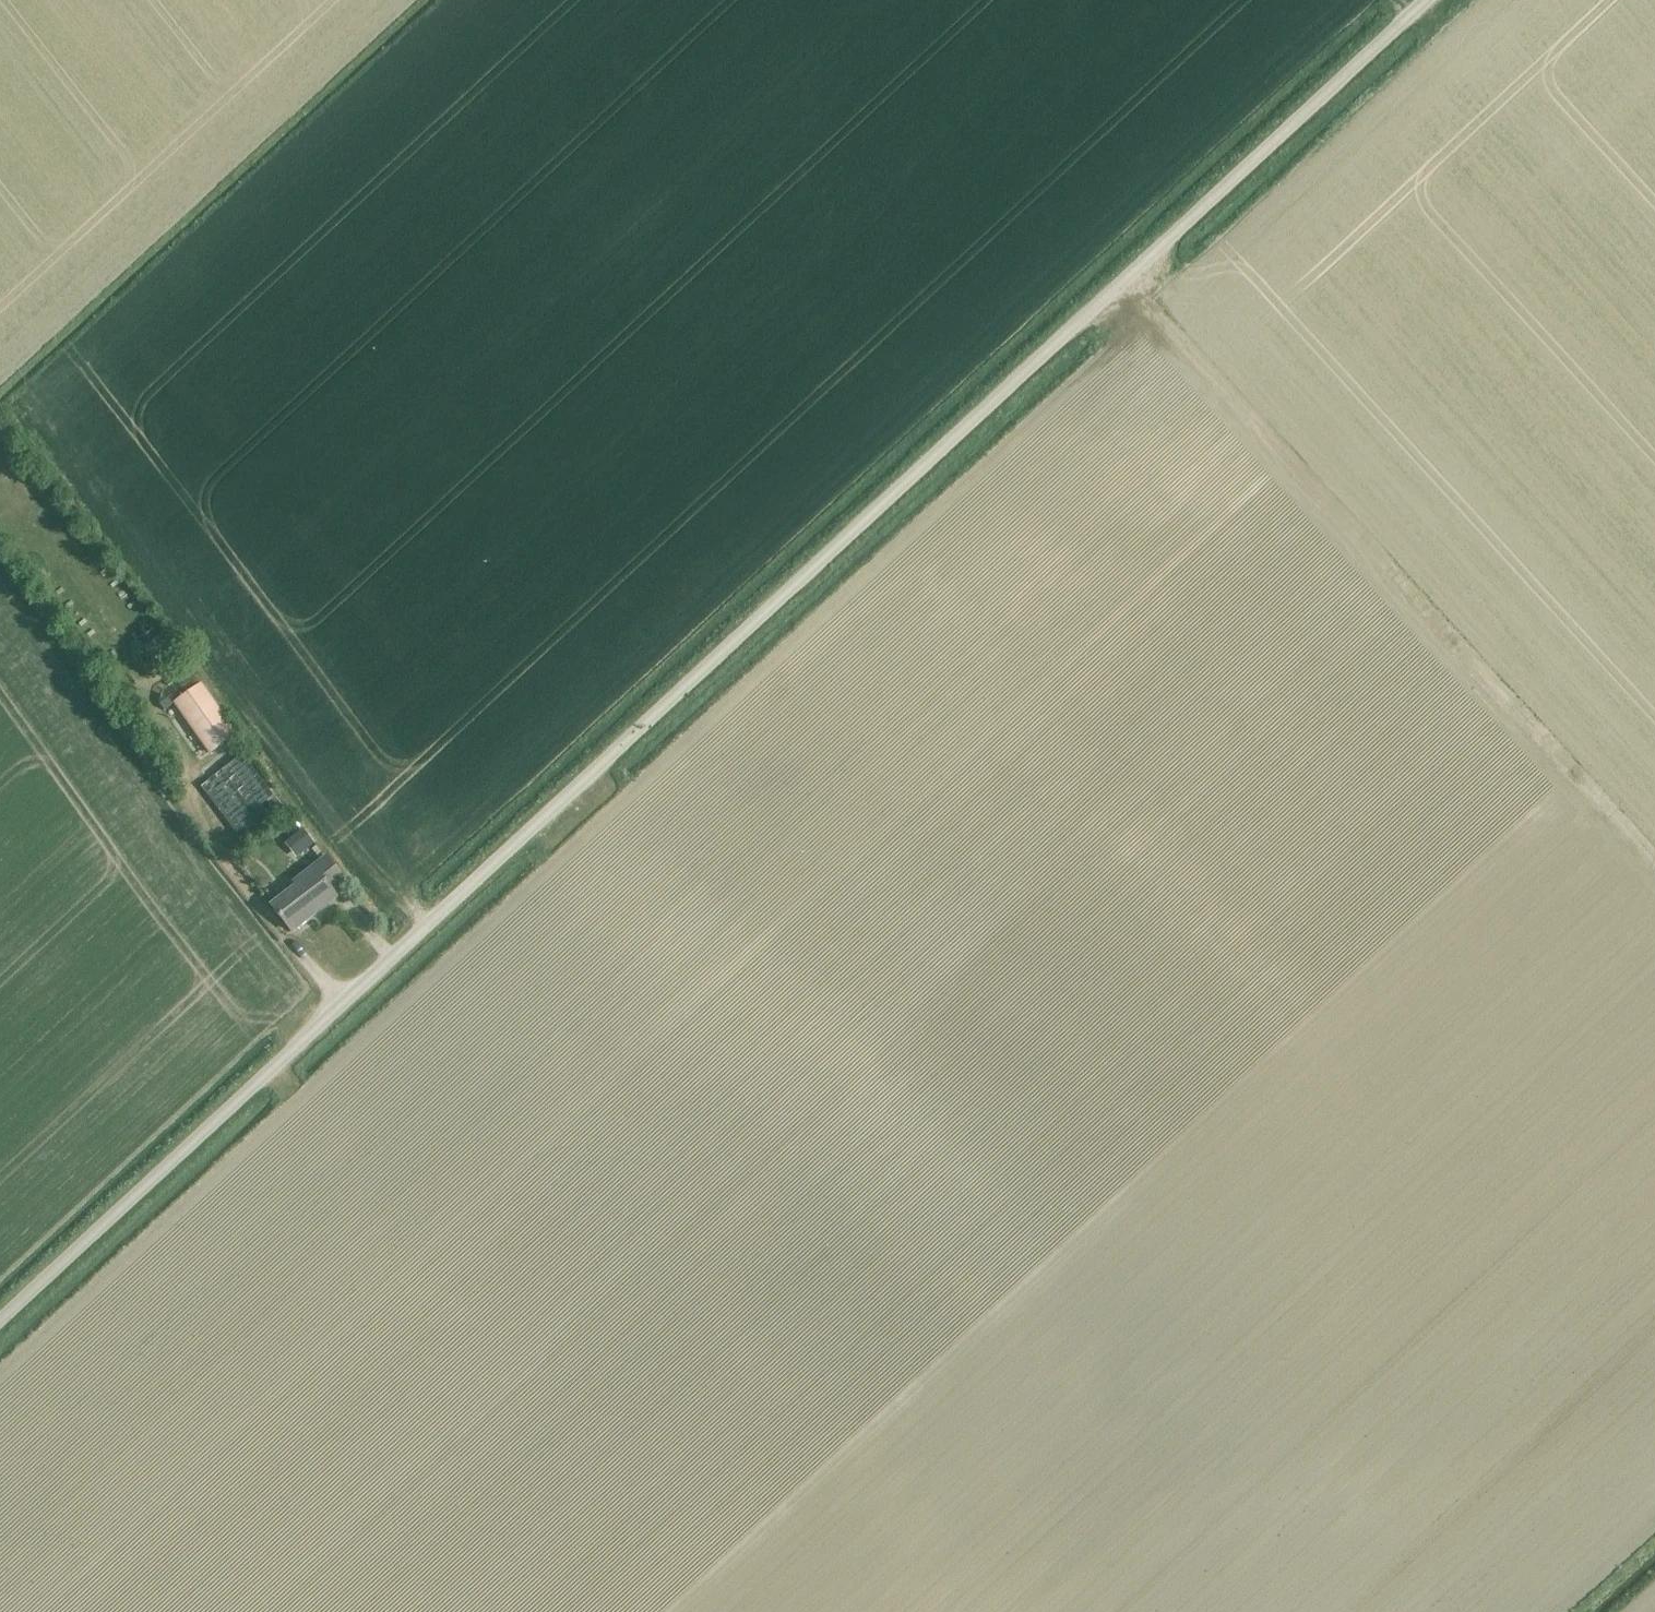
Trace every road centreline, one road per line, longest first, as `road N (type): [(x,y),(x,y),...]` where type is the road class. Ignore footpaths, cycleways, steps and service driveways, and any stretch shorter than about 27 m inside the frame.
road 1 (unclassified): [(0,1318),(1428,0)]

